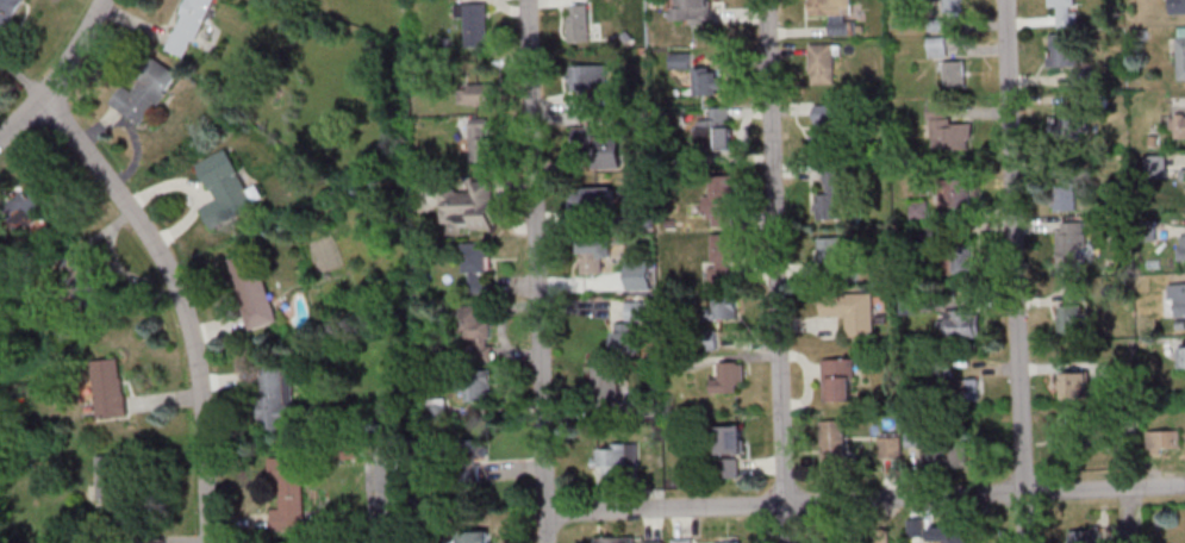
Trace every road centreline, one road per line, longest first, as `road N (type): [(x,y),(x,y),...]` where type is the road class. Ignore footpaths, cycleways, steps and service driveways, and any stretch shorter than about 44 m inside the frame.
road 1 (residential): [(1184,486),(455,517)]
road 2 (residential): [(552,542),(529,0)]
road 3 (residential): [(787,542),(769,0)]
road 4 (residential): [(1026,542),(1009,0)]
road 5 (residential): [(209,542),(204,405),(167,262),(126,196),(44,98)]
road 6 (residential): [(104,0),(44,98),(0,140)]

